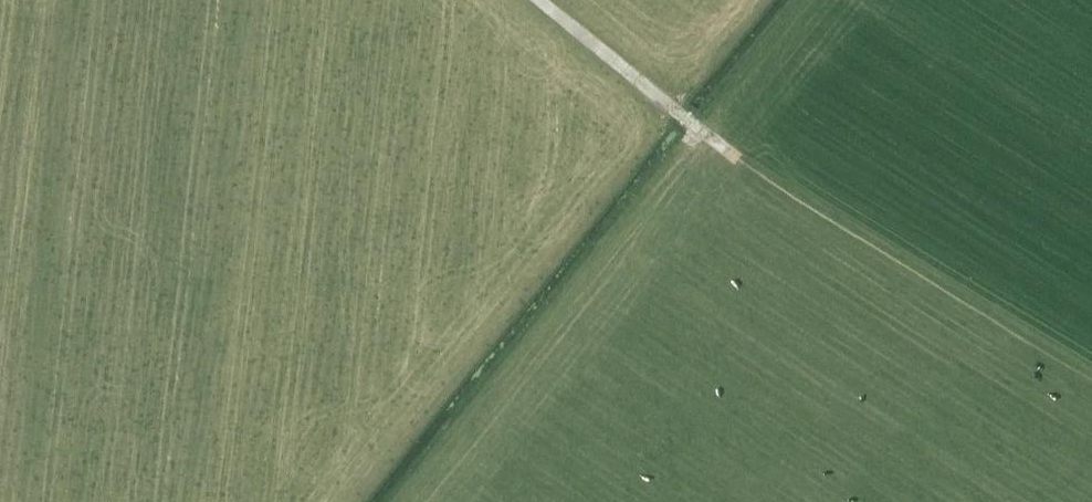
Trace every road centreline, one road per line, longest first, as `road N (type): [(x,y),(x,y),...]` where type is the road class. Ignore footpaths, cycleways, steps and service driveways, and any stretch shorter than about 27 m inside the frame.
road 1 (track): [(539,0),(737,158)]

